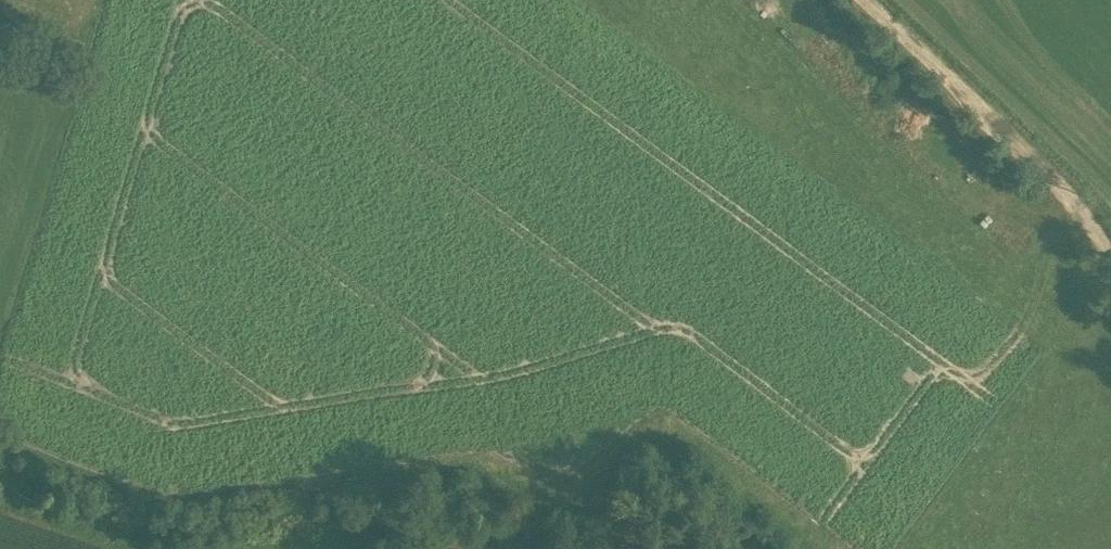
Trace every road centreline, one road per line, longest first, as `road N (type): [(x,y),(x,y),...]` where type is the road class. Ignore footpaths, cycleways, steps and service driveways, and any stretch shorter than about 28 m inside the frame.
road 1 (track): [(1110,226),(1062,164),(882,0)]

